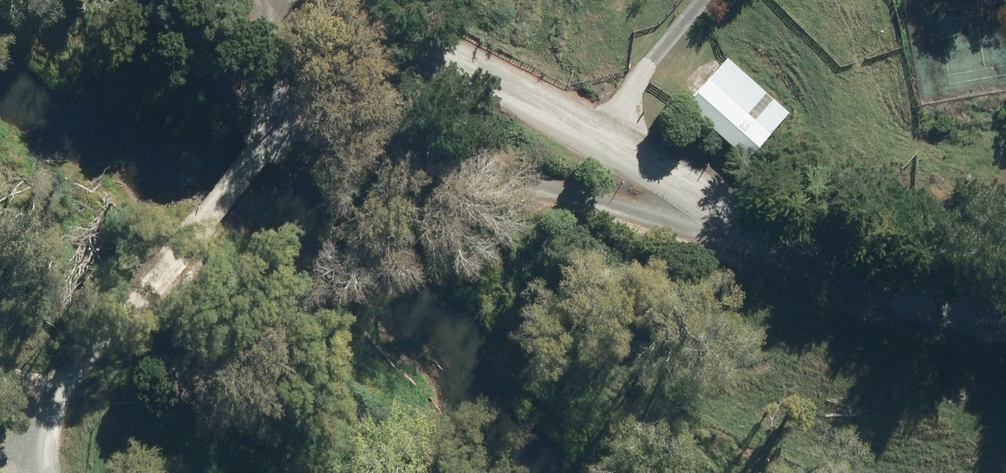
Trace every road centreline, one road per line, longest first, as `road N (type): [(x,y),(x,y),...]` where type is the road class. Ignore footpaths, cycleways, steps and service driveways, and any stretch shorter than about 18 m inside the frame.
road 1 (unclassified): [(749,220),(272,142),(214,193),(66,371),(42,433),(50,472)]
road 2 (tertiary): [(749,220),(352,0)]
road 3 (tertiary): [(1005,306),(818,269),(749,220)]

